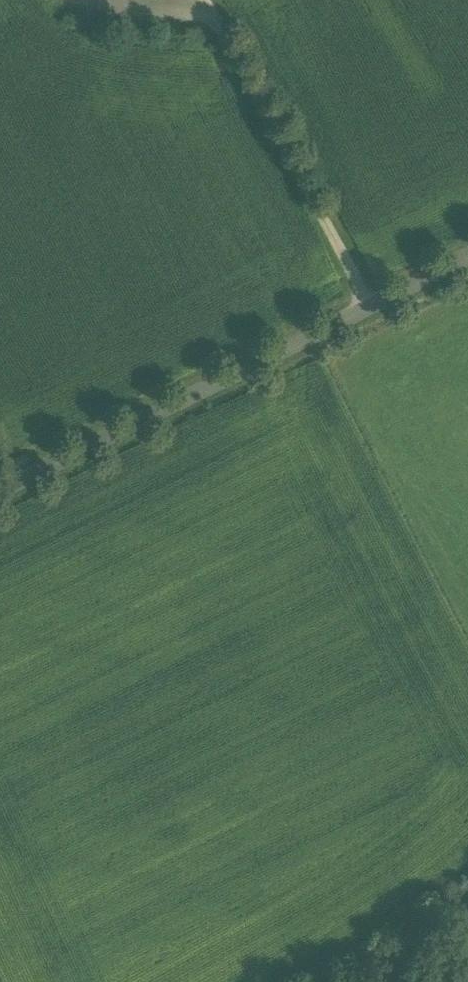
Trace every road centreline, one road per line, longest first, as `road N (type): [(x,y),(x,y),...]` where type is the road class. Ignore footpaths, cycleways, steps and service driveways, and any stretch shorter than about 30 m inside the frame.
road 1 (unclassified): [(467,257),(0,491)]

